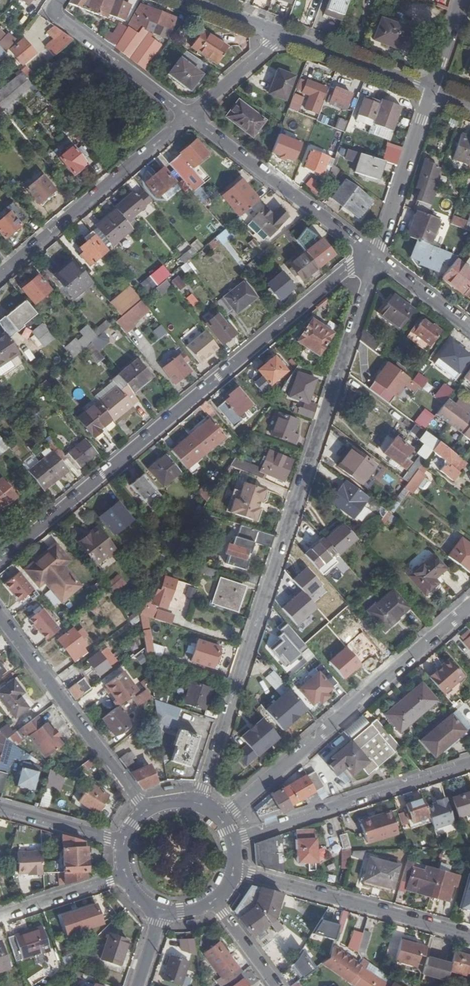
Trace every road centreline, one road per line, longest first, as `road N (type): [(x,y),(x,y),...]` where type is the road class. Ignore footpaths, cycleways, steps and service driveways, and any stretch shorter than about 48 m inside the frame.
road 1 (residential): [(375,258),(196,804)]
road 2 (residential): [(0,561),(346,268),(375,258)]
road 3 (tertiary): [(220,818),(469,605)]
road 4 (residential): [(231,840),(469,762)]
road 5 (residential): [(189,116),(0,278)]
road 6 (residential): [(469,936),(233,871)]
road 7 (tertiary): [(144,809),(0,617)]
road 8 (residential): [(189,116),(375,258)]
road 9 (residential): [(60,0),(63,20),(189,116)]
road 10 (residential): [(375,258),(431,90)]
road 11 (residential): [(431,90),(279,34)]
road 12 (residential): [(125,876),(0,916)]
road 13 (tertiary): [(123,843),(0,808)]
road 14 (residential): [(279,34),(189,116)]

